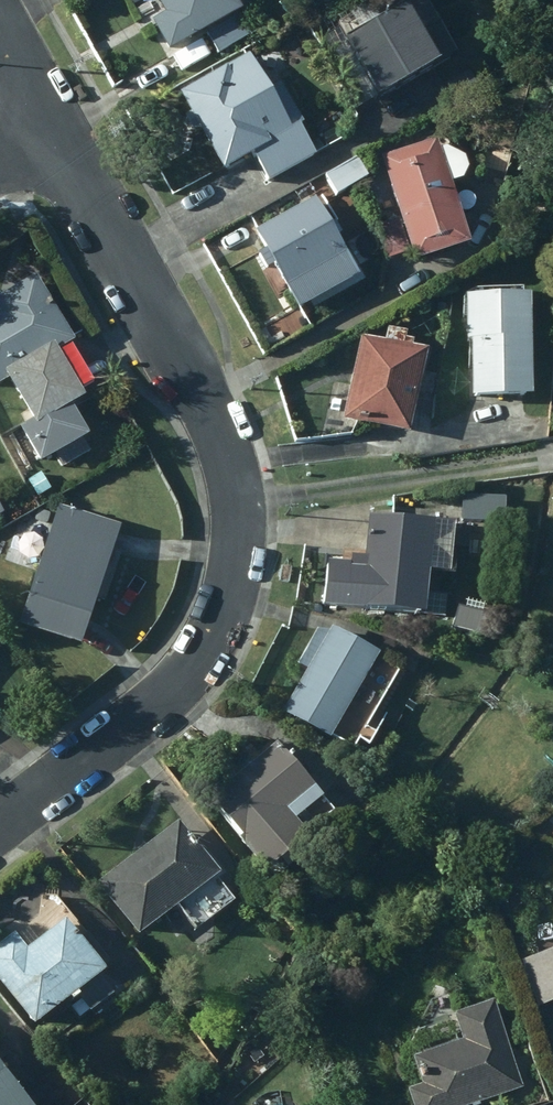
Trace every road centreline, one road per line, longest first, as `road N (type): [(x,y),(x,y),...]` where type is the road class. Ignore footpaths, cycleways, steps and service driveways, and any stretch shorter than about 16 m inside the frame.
road 1 (residential): [(49,128),(220,437),(241,542),(219,625),(196,665),(164,702),(0,827)]

